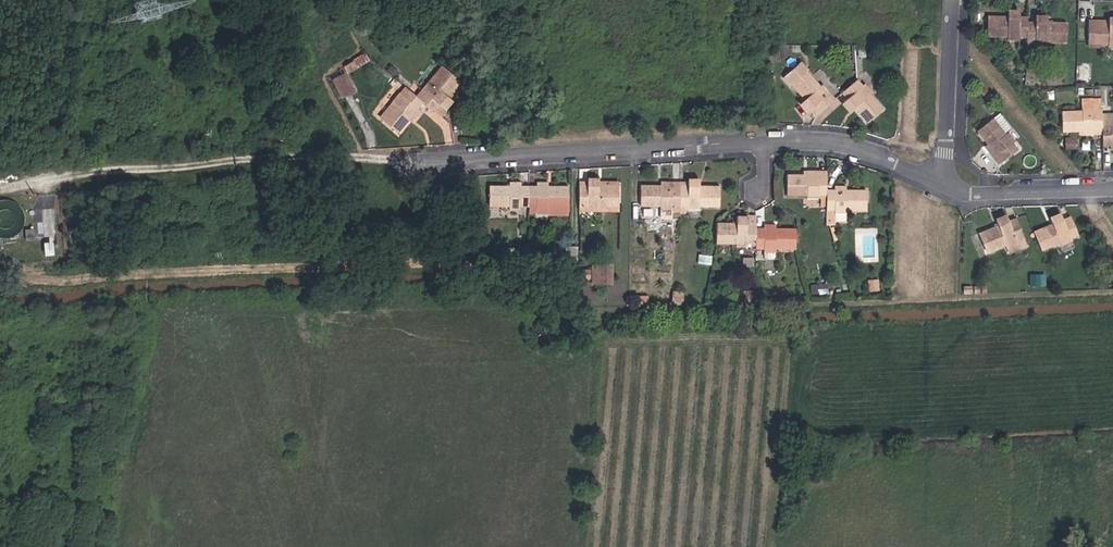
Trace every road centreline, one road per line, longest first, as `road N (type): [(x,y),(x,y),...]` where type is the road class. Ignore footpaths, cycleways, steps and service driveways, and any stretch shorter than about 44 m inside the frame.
road 1 (residential): [(950,182),(832,144),(491,160),(391,156)]
road 2 (residential): [(954,0),(950,182)]
road 3 (residential): [(1112,191),(1011,200),(950,182)]

